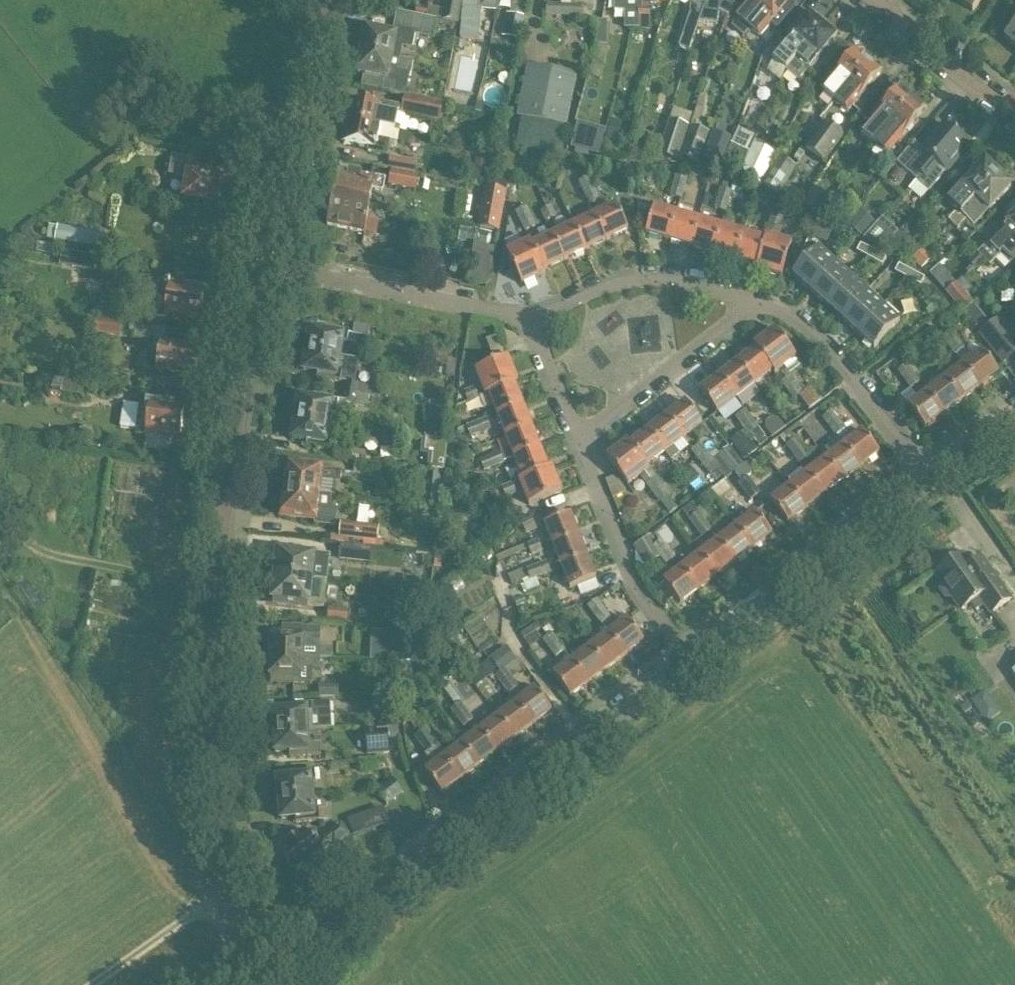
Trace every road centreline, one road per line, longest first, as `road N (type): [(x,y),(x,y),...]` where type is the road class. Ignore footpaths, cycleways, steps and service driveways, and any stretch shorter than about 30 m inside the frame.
road 1 (residential): [(243,943),(228,914),(217,714),(224,529),(266,268),(325,0)]
road 2 (tertiary): [(243,943),(324,936),(345,927),(691,664)]
road 3 (tertiary): [(691,664),(931,482)]
road 4 (residential): [(578,441),(629,577),(691,664)]
road 5 (residential): [(931,482),(817,337),(760,304)]
road 6 (residential): [(760,304),(644,281),(530,321)]
road 7 (residential): [(530,321),(301,275)]
road 8 (track): [(0,521),(52,553),(219,585)]
road 9 (residential): [(578,441),(760,304)]
road 10 (residential): [(1014,117),(874,0)]
road 11 (residential): [(530,321),(578,441)]

